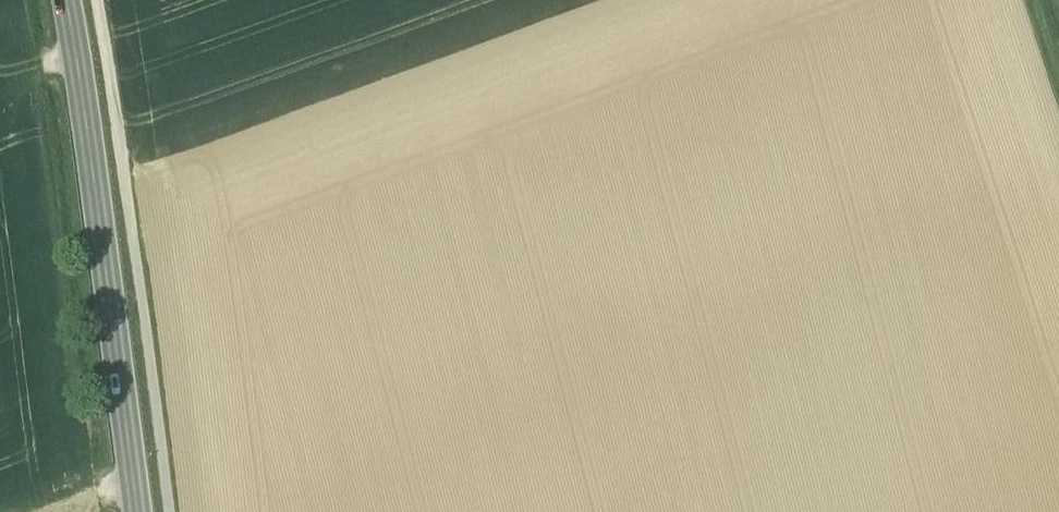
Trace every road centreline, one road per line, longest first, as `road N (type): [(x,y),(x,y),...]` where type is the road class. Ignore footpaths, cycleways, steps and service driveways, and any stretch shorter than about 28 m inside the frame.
road 1 (secondary): [(136,511),(67,0)]

